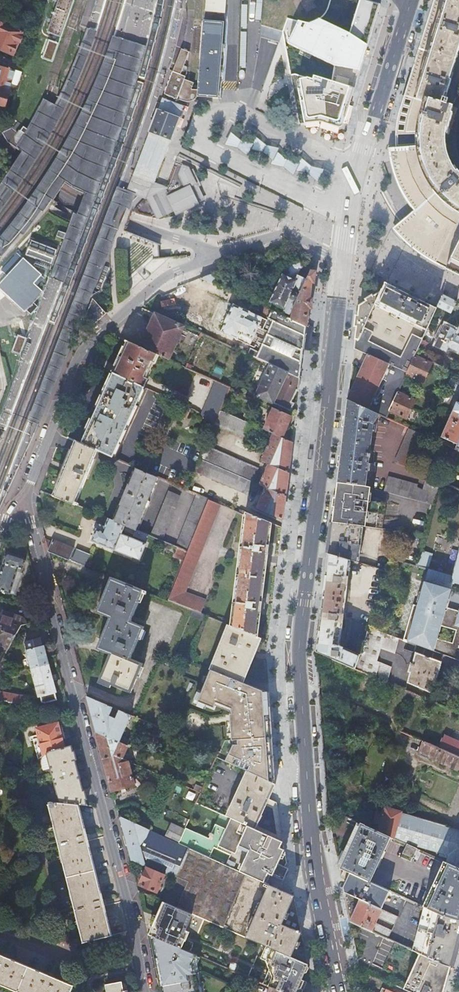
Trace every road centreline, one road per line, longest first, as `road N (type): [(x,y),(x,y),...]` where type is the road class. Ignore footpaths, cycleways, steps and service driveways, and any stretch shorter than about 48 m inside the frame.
road 1 (residential): [(149,991),(38,552),(29,485)]
road 2 (residential): [(328,368),(308,407),(280,644),(286,755),(308,791)]
road 3 (primary): [(328,368),(299,644),(308,791)]
road 4 (residential): [(29,485),(92,340),(167,276),(224,254)]
road 5 (primary): [(411,0),(367,129),(341,255)]
road 6 (primary): [(308,791),(339,991)]
road 7 (residential): [(127,221),(69,198),(0,146)]
road 8 (residential): [(224,254),(299,238),(341,255)]

